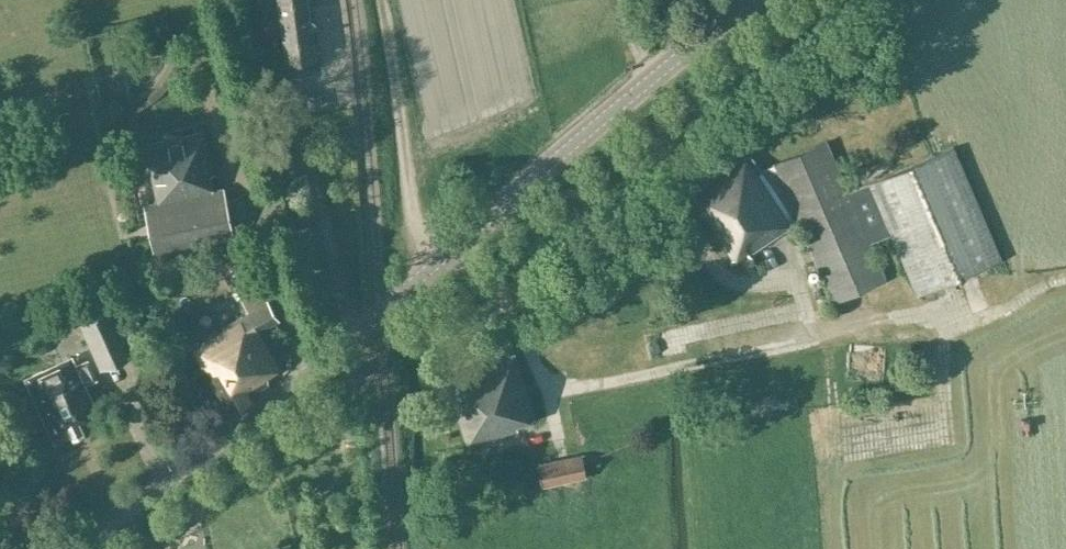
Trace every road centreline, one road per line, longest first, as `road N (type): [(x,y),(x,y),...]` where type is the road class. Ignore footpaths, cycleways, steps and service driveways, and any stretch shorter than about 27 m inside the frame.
road 1 (tertiary): [(69,548),(380,314),(746,0)]
road 2 (track): [(776,348),(611,382),(550,386),(496,292)]
road 3 (track): [(439,262),(417,232),(409,199),(387,0)]

